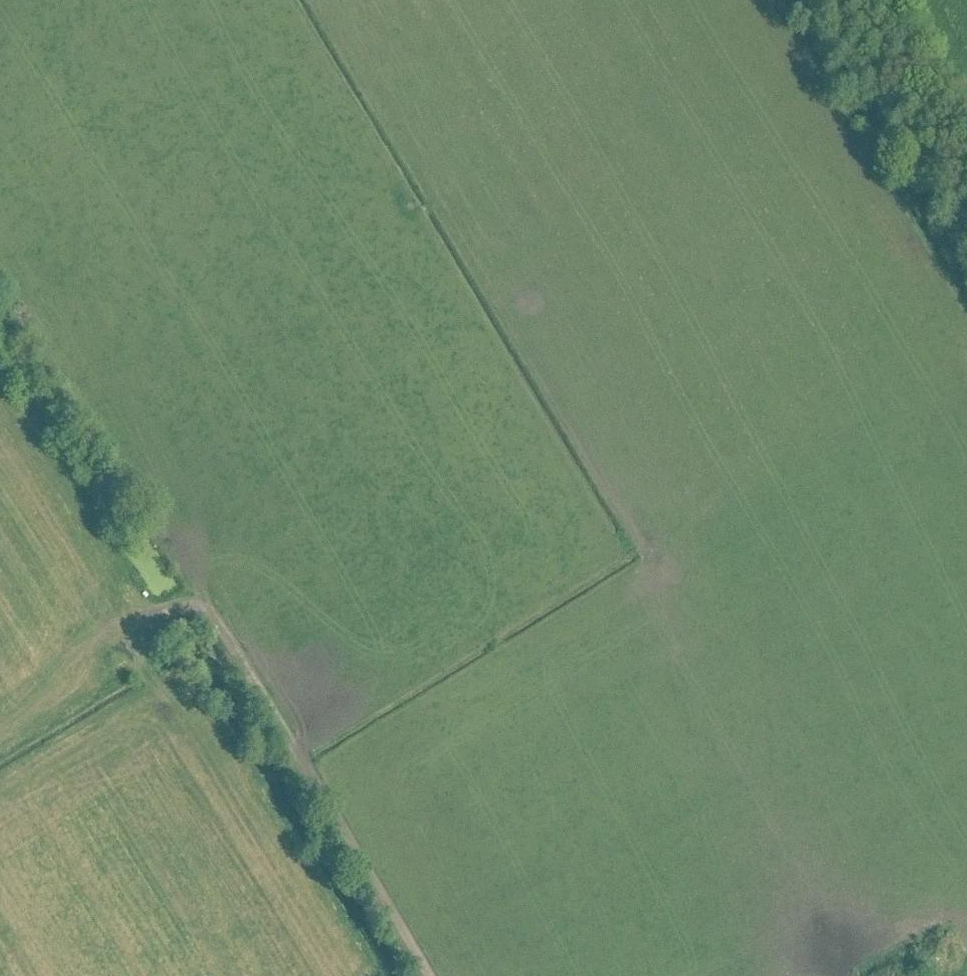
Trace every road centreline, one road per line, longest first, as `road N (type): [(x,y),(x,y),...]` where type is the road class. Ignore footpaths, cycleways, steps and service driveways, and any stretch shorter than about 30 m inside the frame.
road 1 (track): [(828,0),(966,228)]

